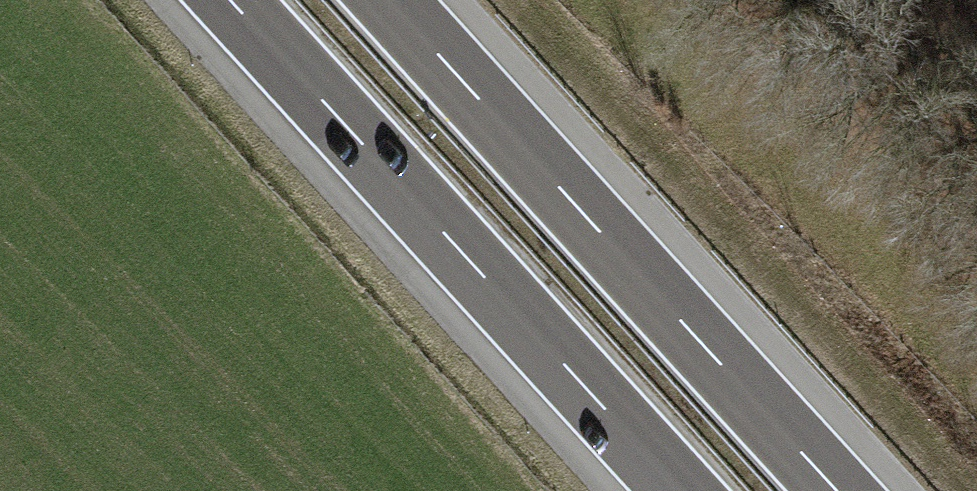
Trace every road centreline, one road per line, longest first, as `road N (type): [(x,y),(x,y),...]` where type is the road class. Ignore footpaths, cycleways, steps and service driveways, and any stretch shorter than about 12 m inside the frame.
road 1 (motorway): [(227,0),(675,490)]
road 2 (motorway): [(839,490),(392,0)]

